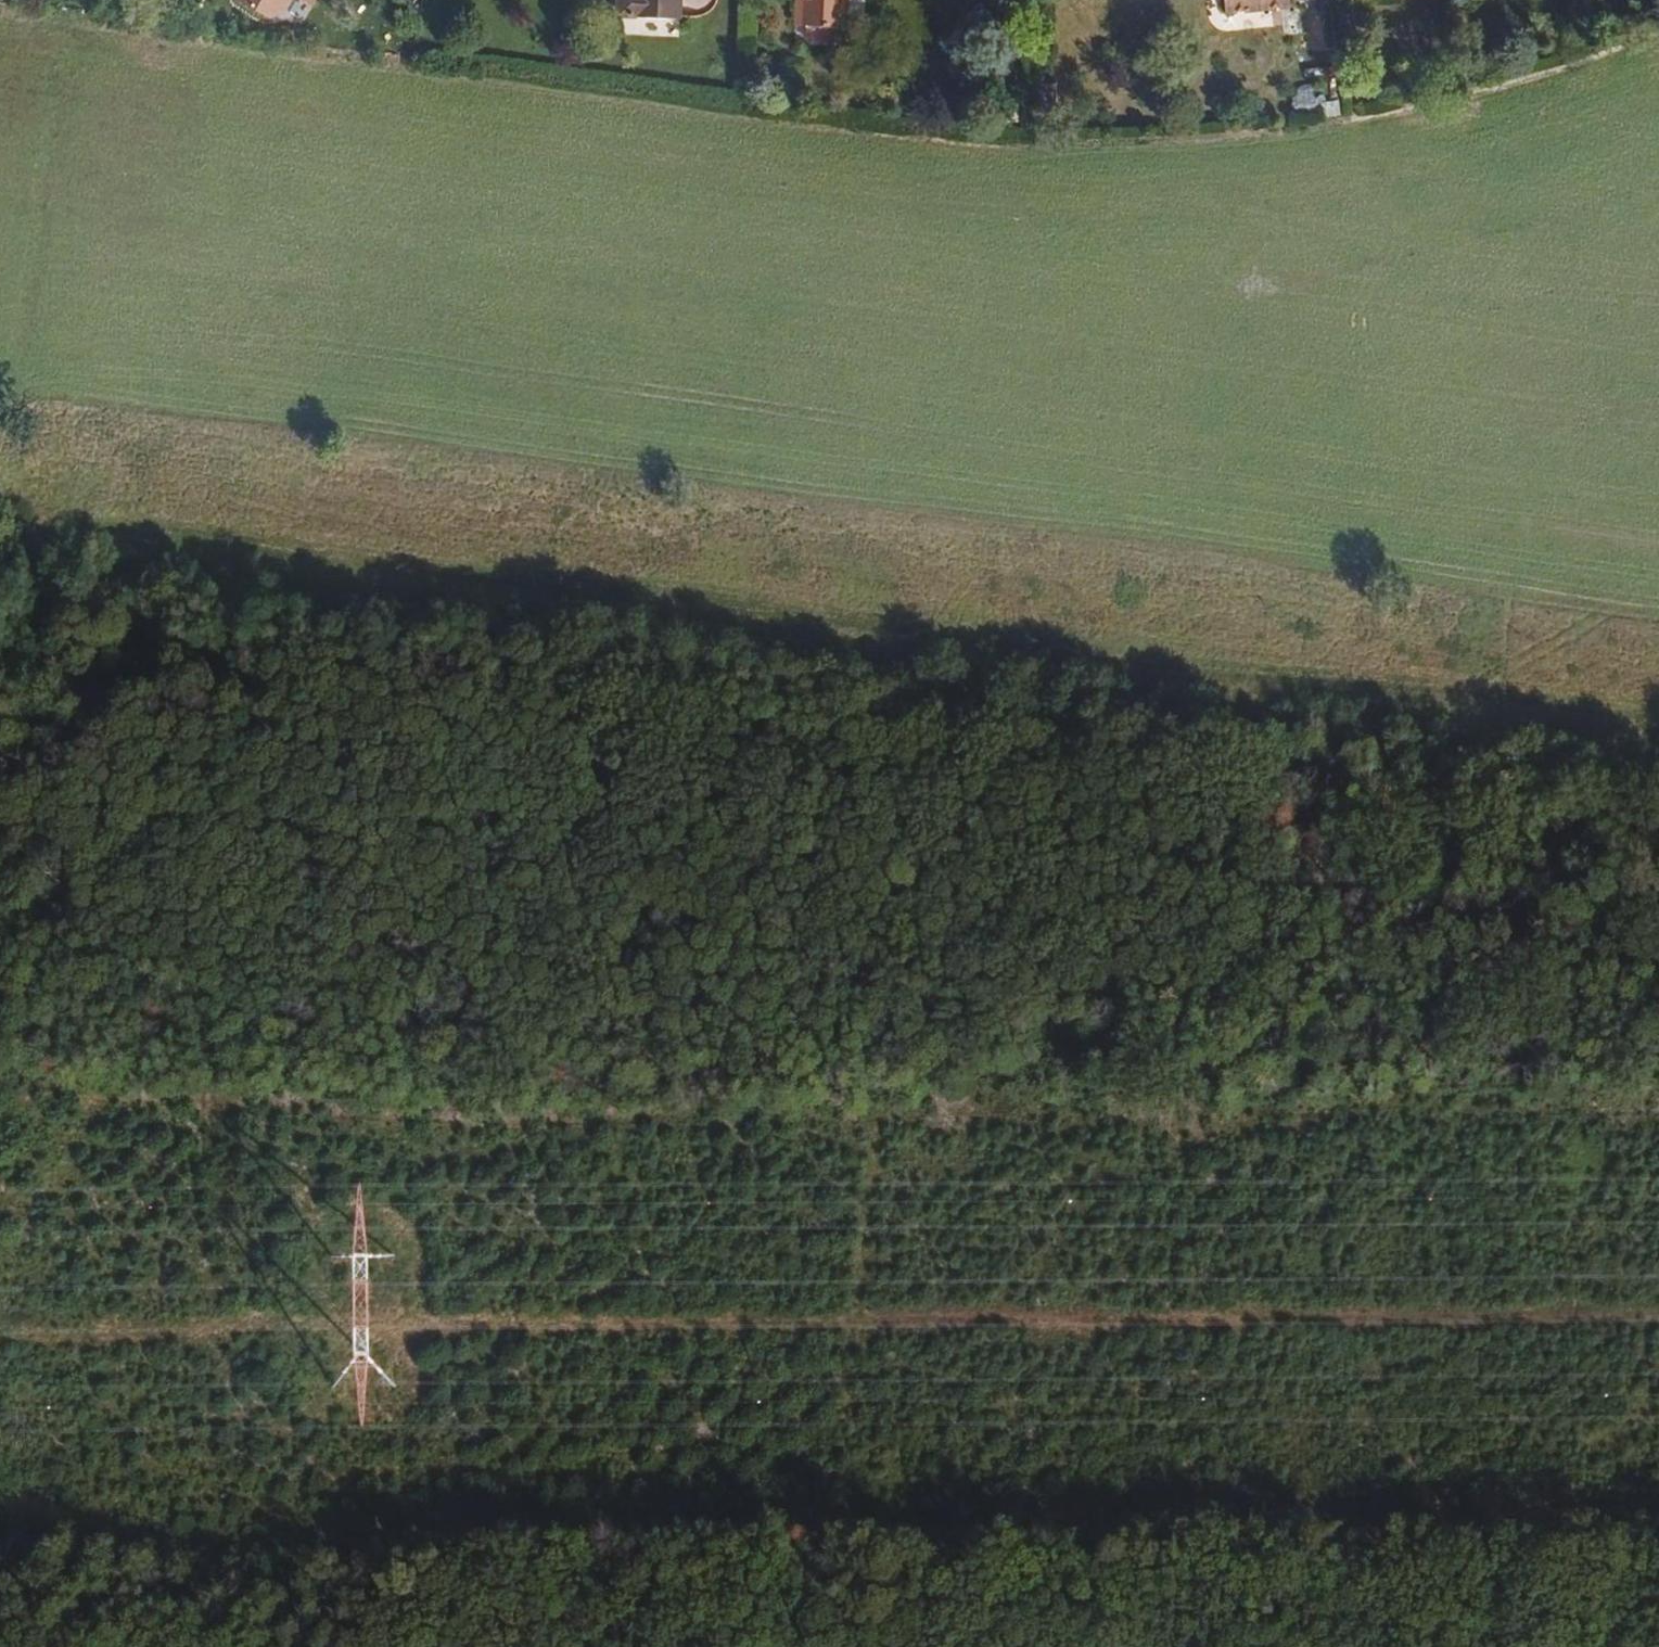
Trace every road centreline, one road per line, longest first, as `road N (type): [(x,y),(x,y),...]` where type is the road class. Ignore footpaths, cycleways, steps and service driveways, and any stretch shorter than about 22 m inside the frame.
road 1 (track): [(1658,1314),(0,1324)]

